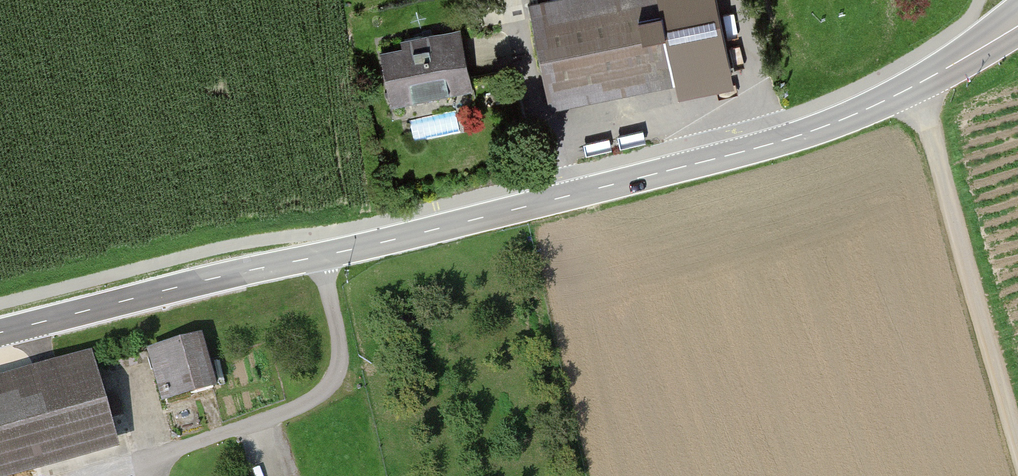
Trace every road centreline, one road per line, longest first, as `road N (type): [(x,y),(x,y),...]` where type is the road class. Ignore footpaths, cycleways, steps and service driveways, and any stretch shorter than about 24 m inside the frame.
road 1 (tertiary): [(0,333),(775,145),(910,86),(1017,18)]
road 2 (track): [(910,86),(1017,453)]
road 3 (track): [(322,258),(344,348),(318,395),(108,475)]
road 4 (track): [(518,0),(540,104),(559,137),(572,196)]
road 5 (track): [(775,145),(735,0)]

